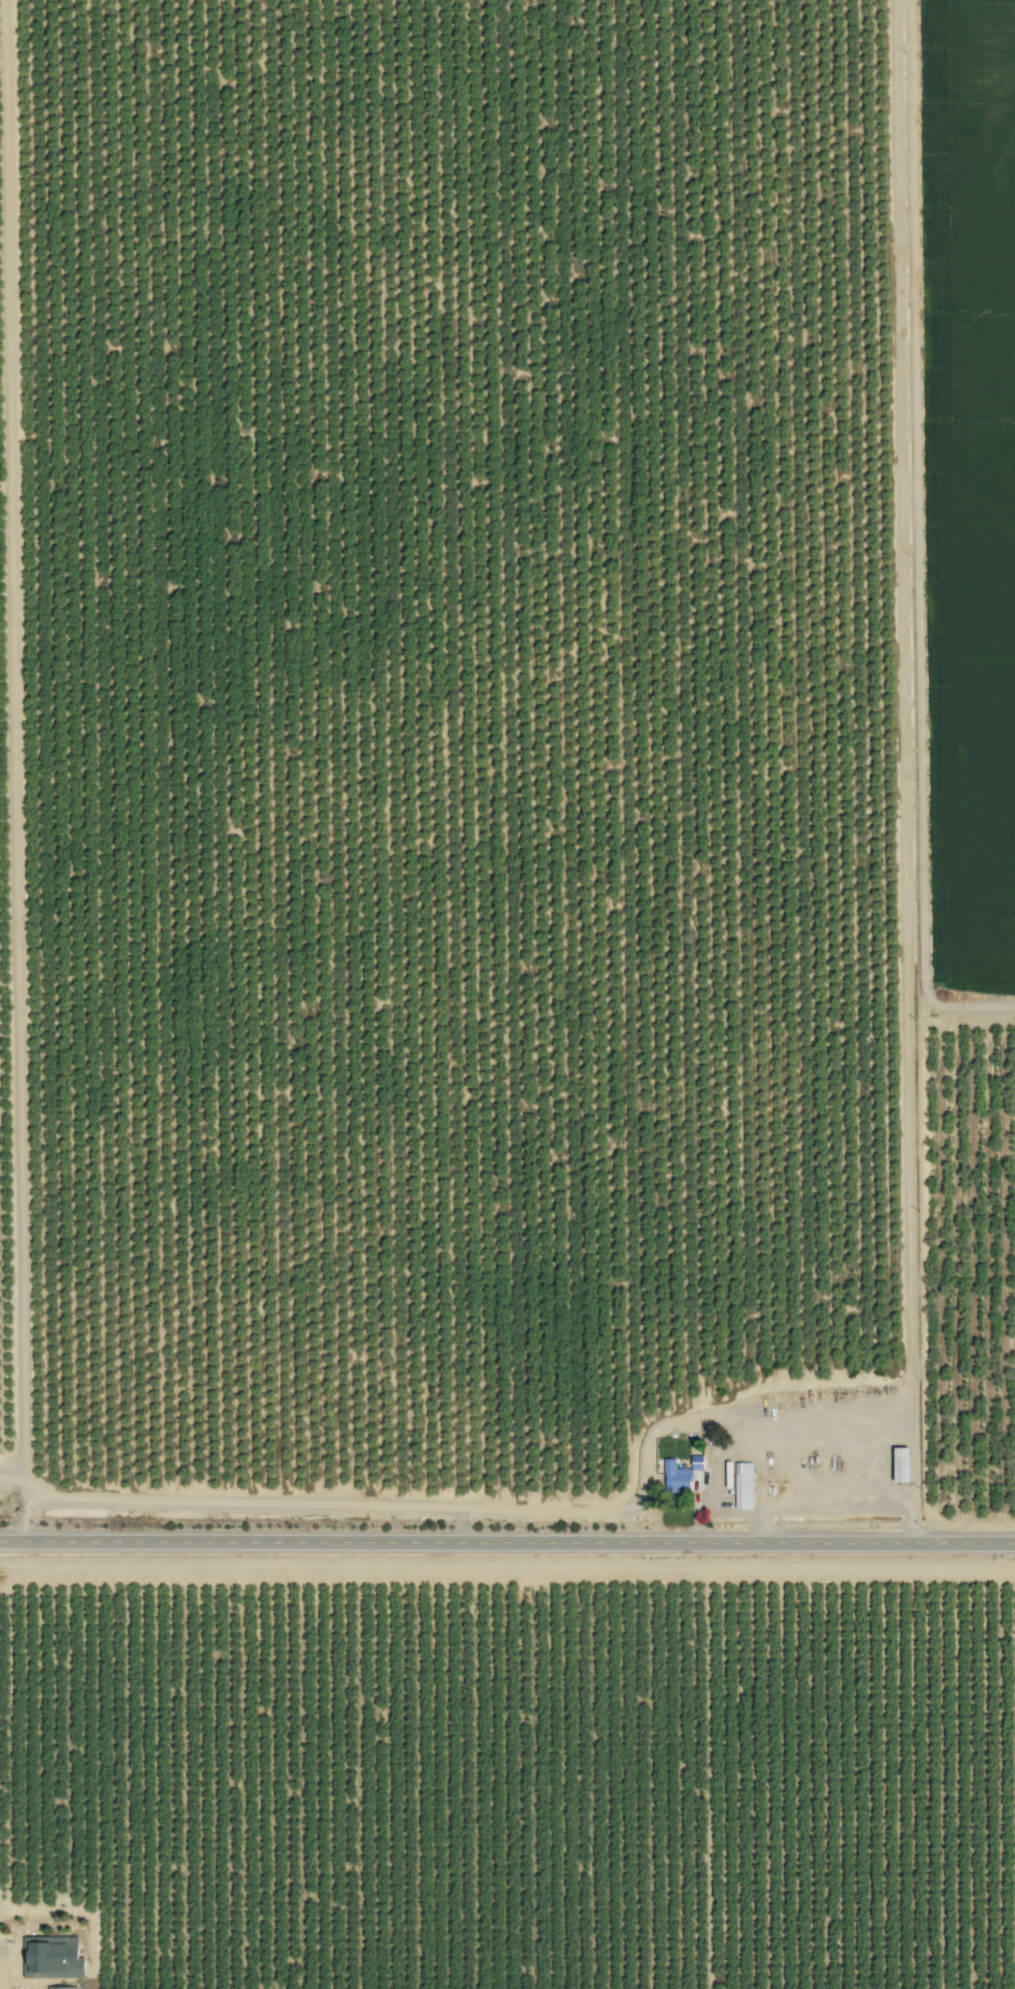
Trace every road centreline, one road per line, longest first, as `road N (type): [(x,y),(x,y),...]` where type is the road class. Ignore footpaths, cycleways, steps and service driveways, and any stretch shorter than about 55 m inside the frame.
road 1 (tertiary): [(0,1547),(1014,1545)]

